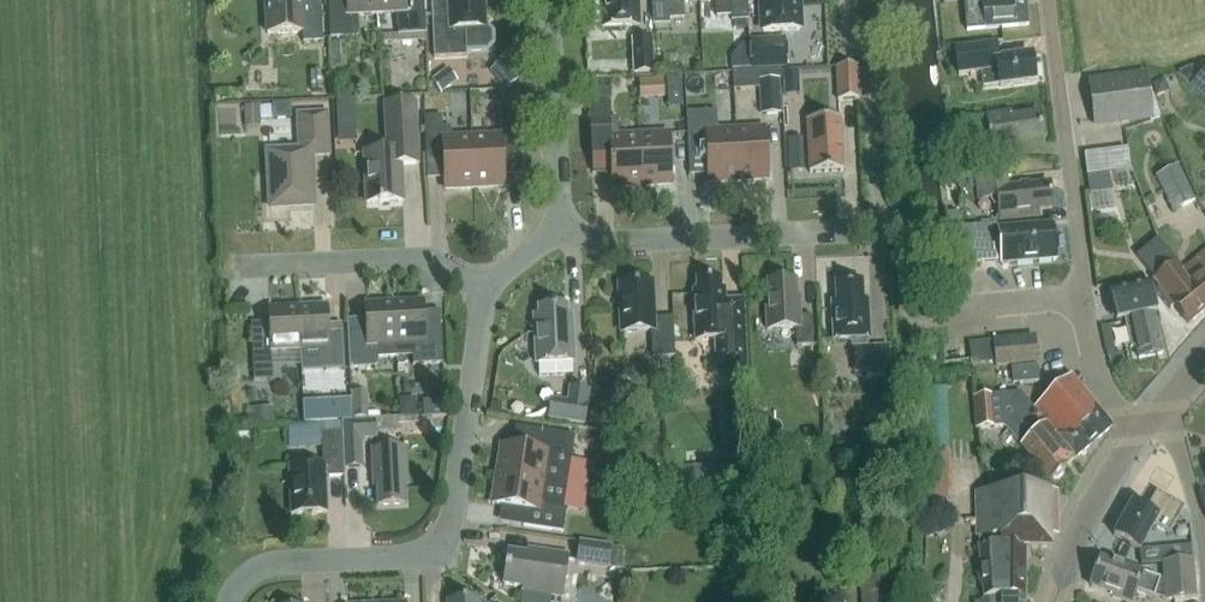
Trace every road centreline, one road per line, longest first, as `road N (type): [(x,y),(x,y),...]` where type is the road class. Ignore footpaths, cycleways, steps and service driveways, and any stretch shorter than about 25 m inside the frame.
road 1 (residential): [(227,601),(235,583),(271,561),(427,553),(448,534),(490,291)]
road 2 (residential): [(558,234),(869,224)]
road 3 (residential): [(1047,0),(1088,303)]
road 4 (residential): [(490,291),(417,254),(237,267)]
road 5 (residential): [(558,234),(550,0)]
road 6 (tertiary): [(1053,601),(1094,498),(1148,423)]
road 7 (unclassified): [(1204,555),(1175,440),(1148,423)]
road 8 (residential): [(1148,423),(1104,389),(1088,303)]

